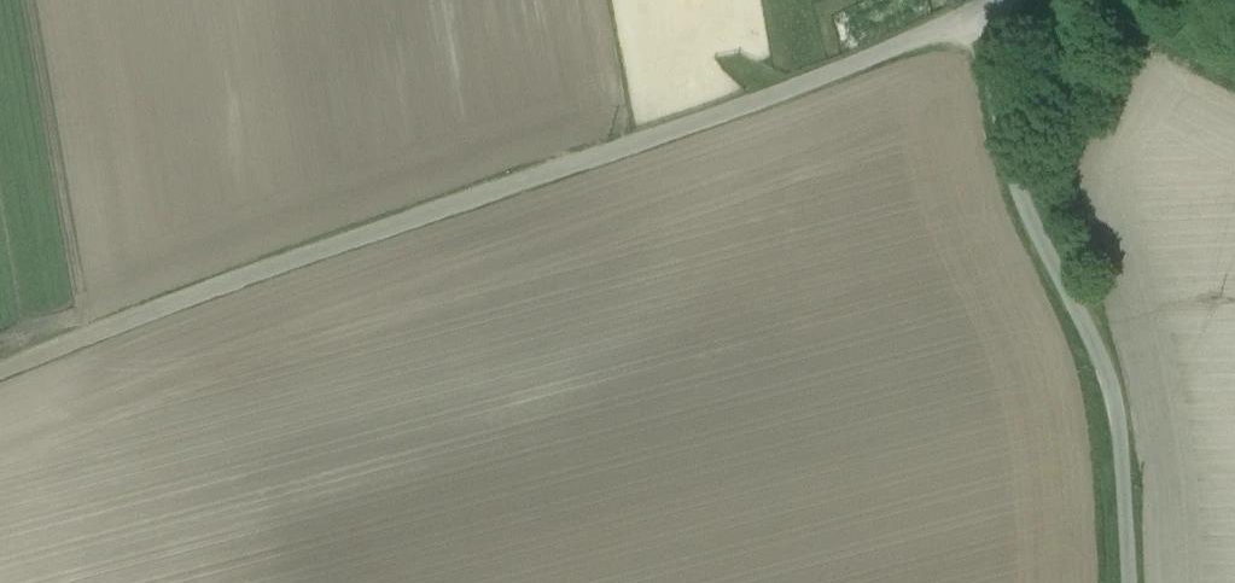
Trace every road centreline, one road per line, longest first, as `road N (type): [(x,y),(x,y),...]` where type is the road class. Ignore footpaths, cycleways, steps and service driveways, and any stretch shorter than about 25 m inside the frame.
road 1 (track): [(985,1),(832,71),(287,255),(0,367)]
road 2 (residential): [(1133,582),(1121,410),(1019,198),(987,0)]

